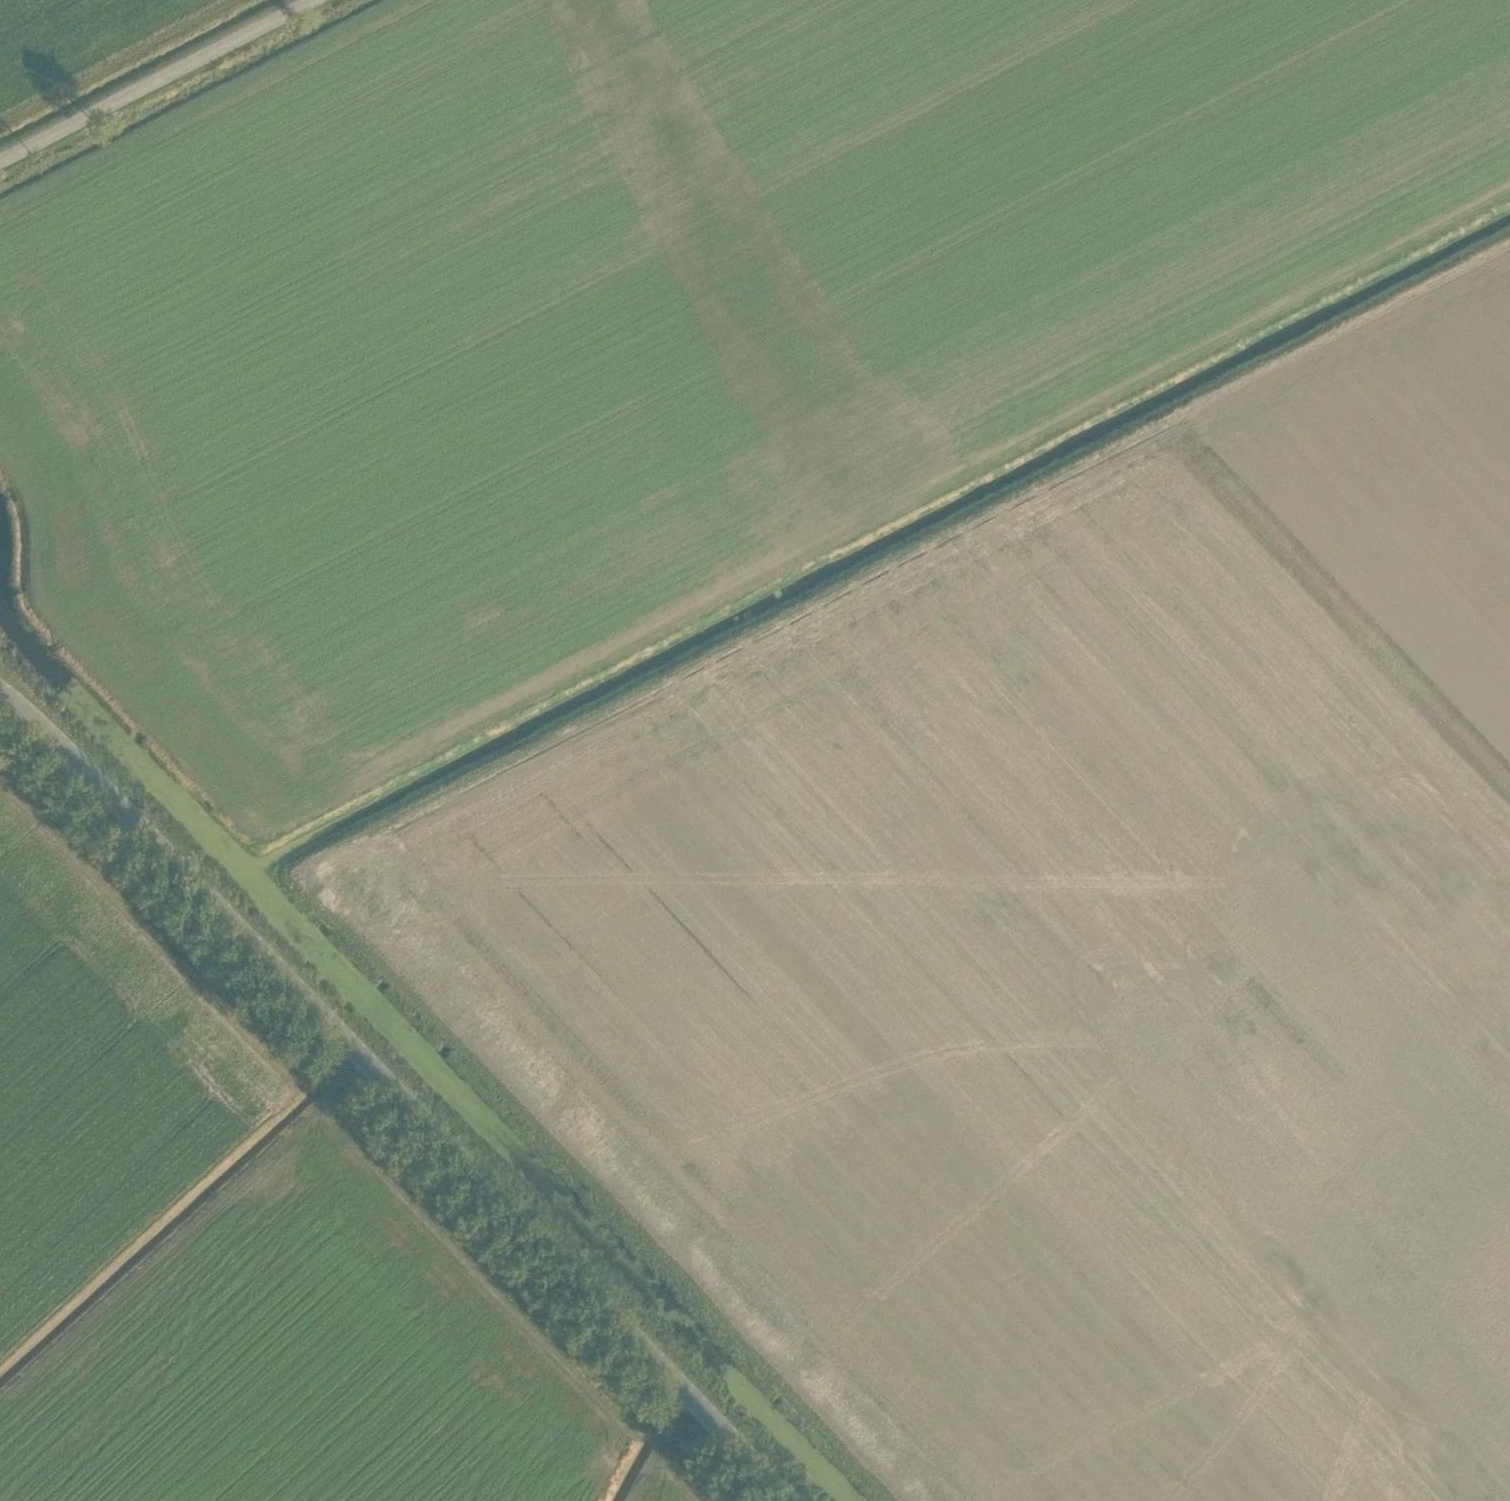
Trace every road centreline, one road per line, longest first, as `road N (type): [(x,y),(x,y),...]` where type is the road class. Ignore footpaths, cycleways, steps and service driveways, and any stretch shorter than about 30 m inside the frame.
road 1 (tertiary): [(788,1500),(74,755),(0,689)]
road 2 (unclassified): [(0,161),(315,0)]

